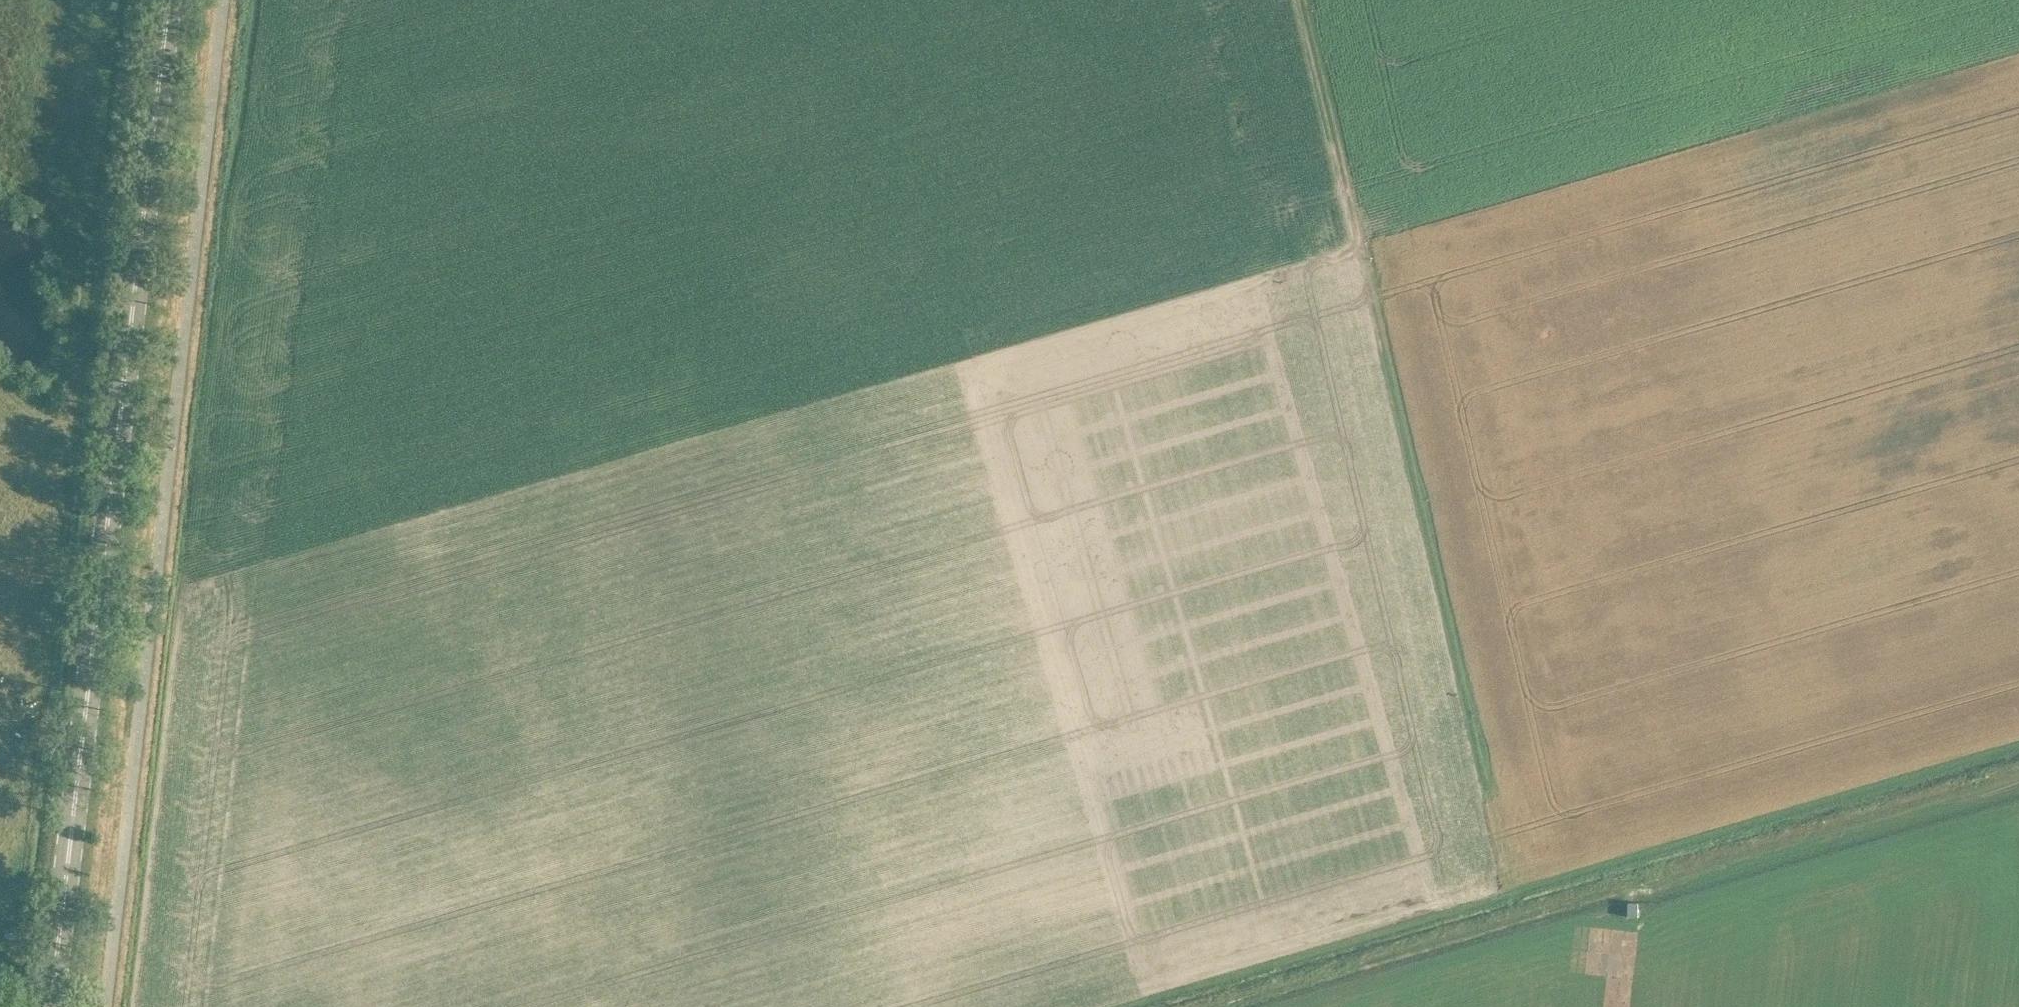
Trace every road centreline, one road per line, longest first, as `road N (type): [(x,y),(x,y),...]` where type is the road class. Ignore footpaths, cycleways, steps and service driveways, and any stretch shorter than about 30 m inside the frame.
road 1 (secondary): [(51,1006),(169,0)]

